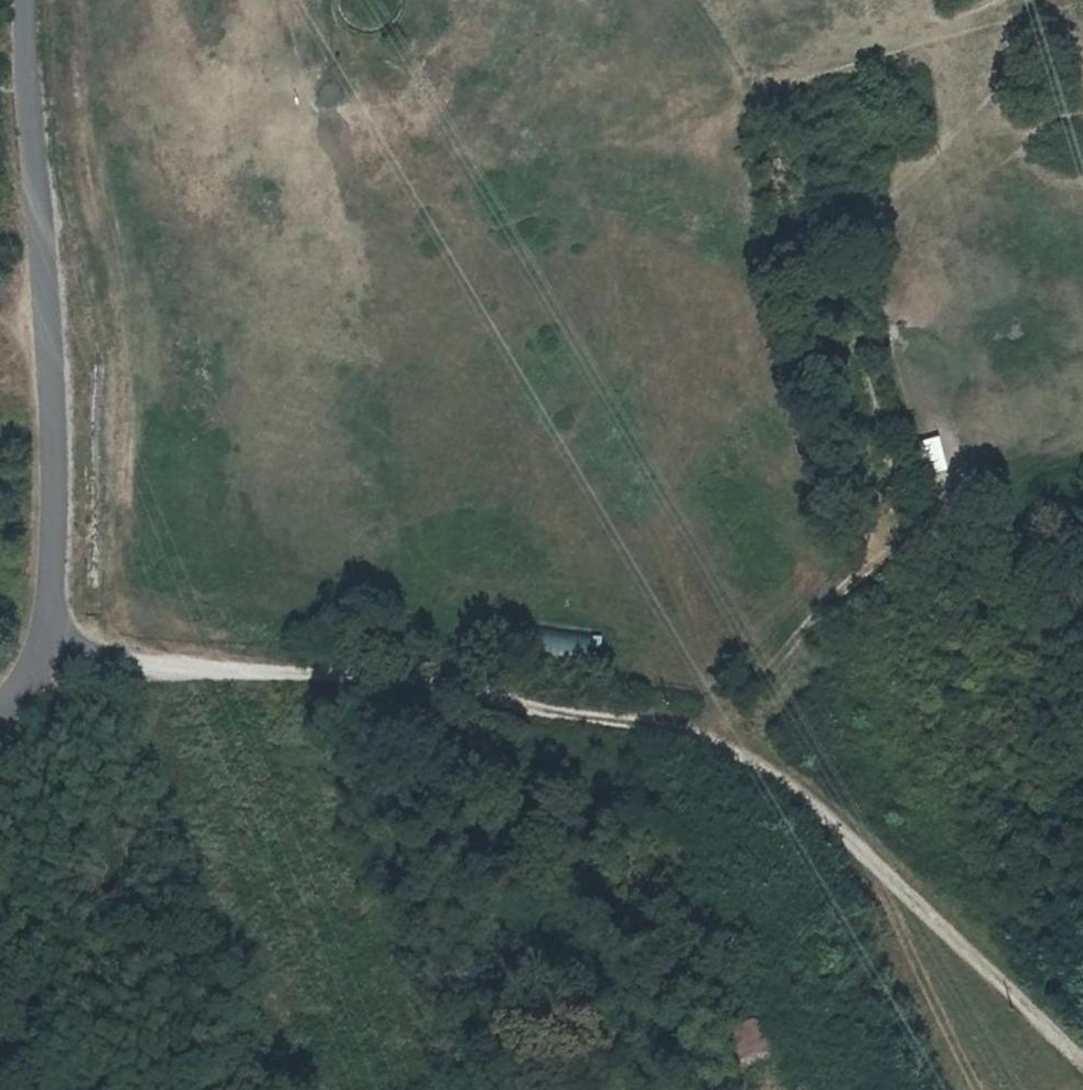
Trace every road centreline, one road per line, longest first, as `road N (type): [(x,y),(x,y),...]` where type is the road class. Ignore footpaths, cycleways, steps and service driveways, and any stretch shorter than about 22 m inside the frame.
road 1 (track): [(1082,1056),(787,788),(699,736),(466,686),(134,663),(52,645)]
road 2 (unclassified): [(0,709),(52,645),(50,378),(30,180),(23,0)]

